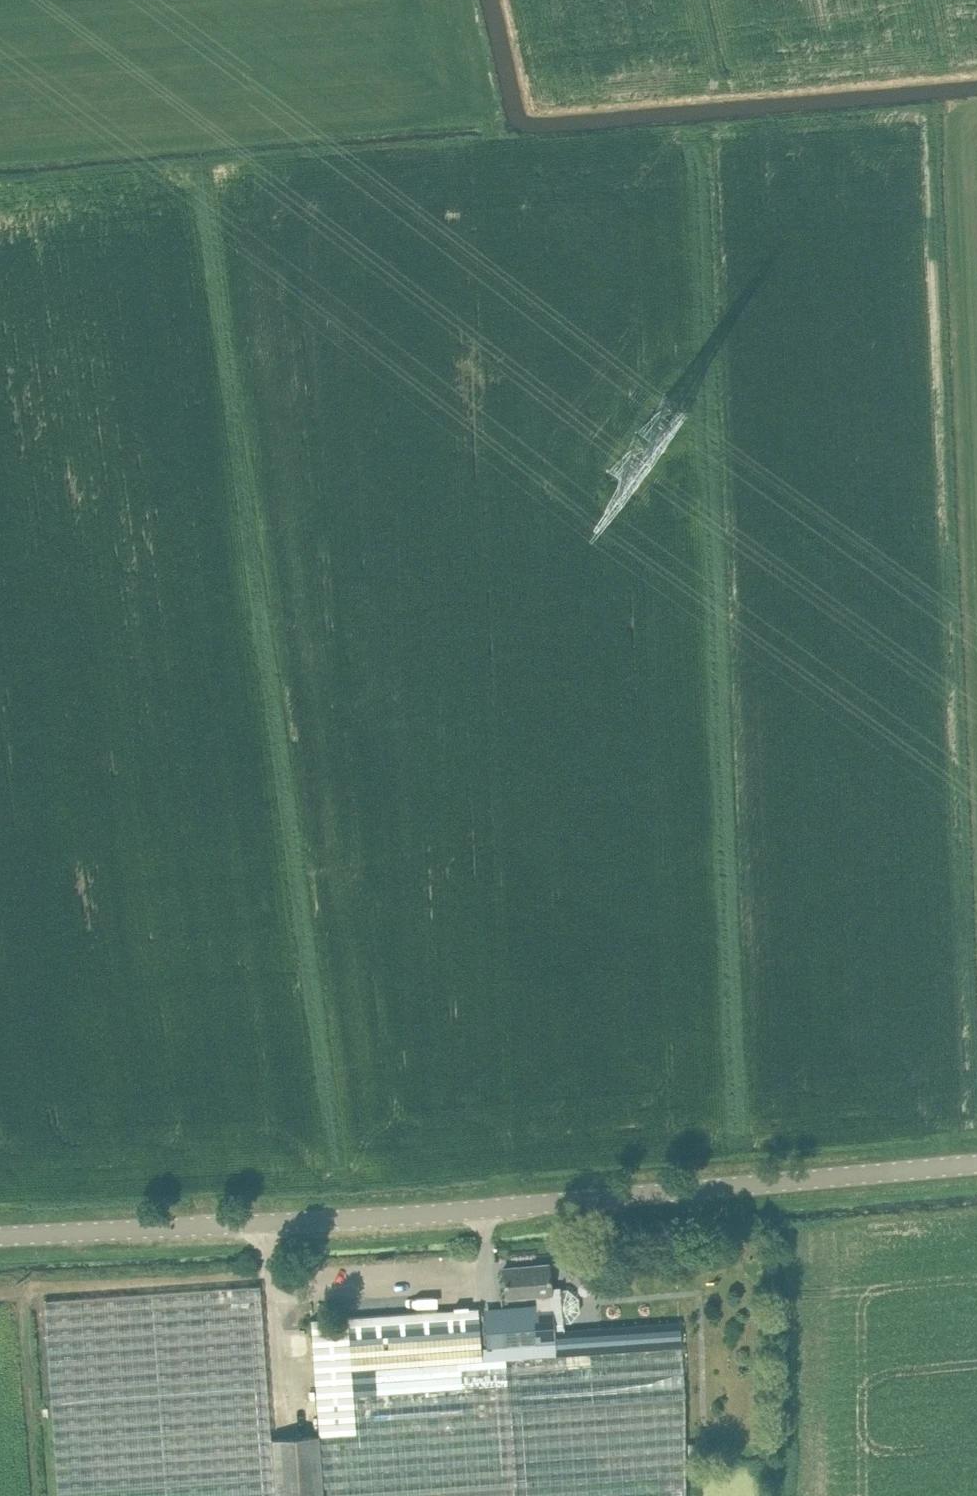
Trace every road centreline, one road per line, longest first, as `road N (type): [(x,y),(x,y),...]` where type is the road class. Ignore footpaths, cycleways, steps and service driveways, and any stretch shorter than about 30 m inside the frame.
road 1 (tertiary): [(0,1236),(381,1217),(976,1164)]

